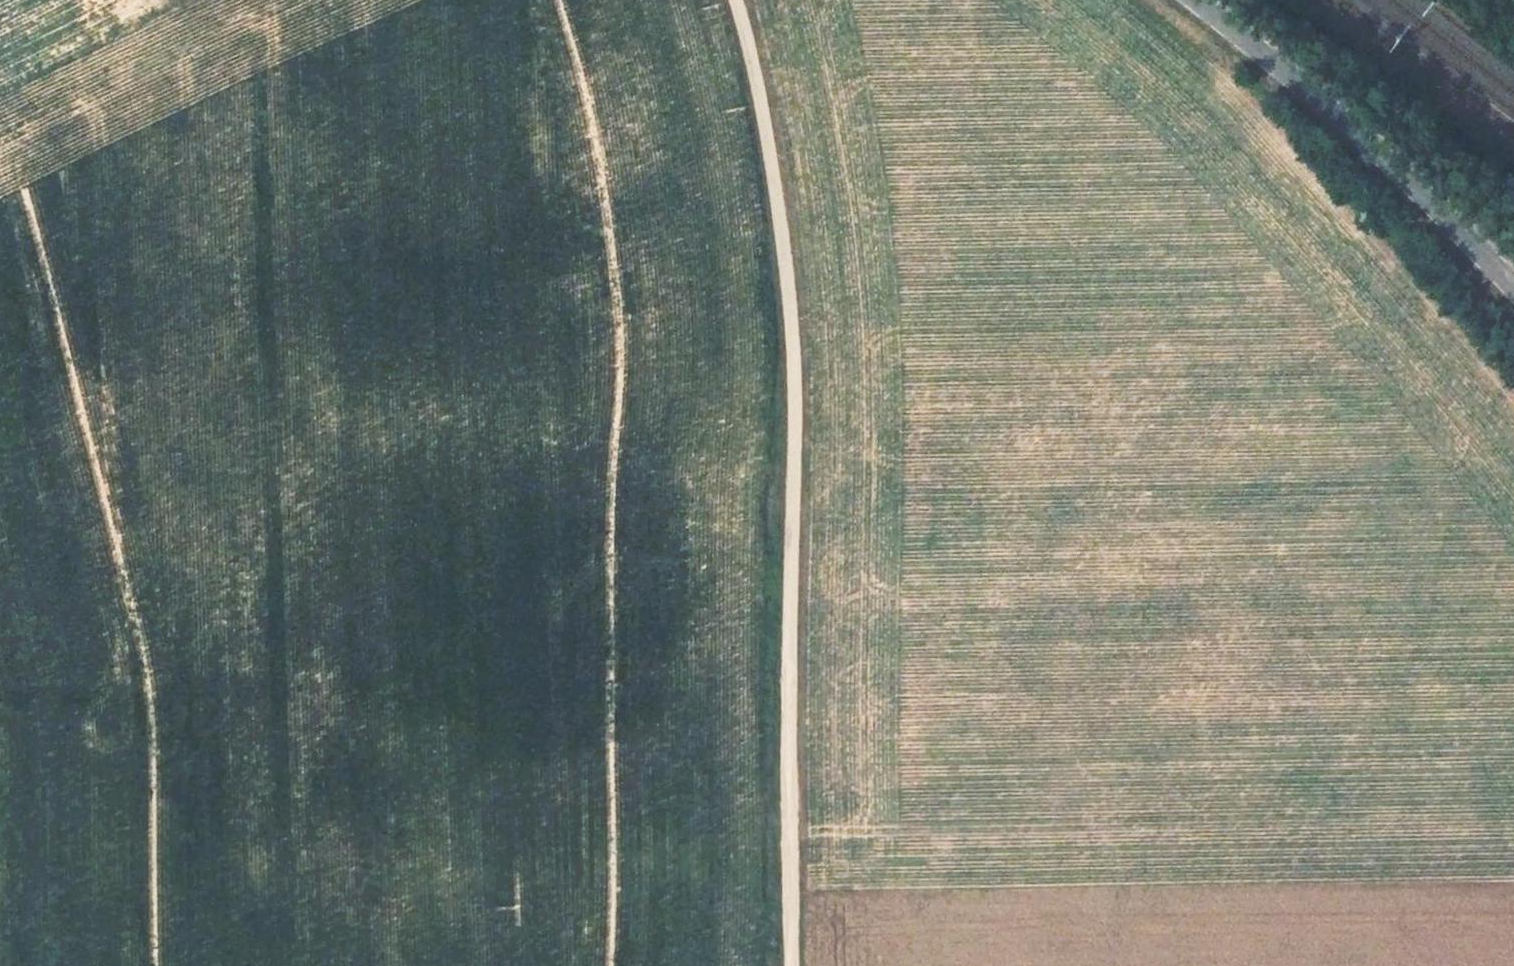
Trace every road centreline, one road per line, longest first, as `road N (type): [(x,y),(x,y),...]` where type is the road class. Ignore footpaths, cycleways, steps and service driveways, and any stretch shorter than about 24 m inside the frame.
road 1 (track): [(733,0),(766,139),(793,358),(789,965)]
road 2 (unclassified): [(1187,0),(1396,174),(1513,291)]

